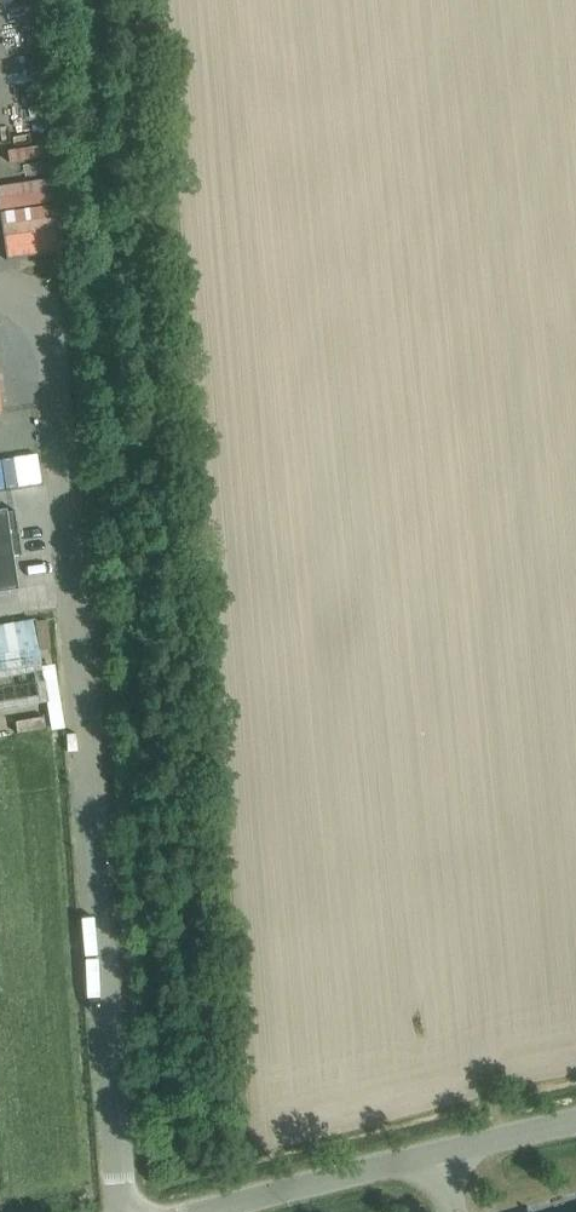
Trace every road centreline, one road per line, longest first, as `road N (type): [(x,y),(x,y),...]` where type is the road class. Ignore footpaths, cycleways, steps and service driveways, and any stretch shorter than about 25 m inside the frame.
road 1 (unclassified): [(117,1172),(51,356),(32,302),(0,290)]
road 2 (unclassified): [(199,1211),(436,1151)]
road 3 (unclassified): [(436,1151),(575,1120)]

